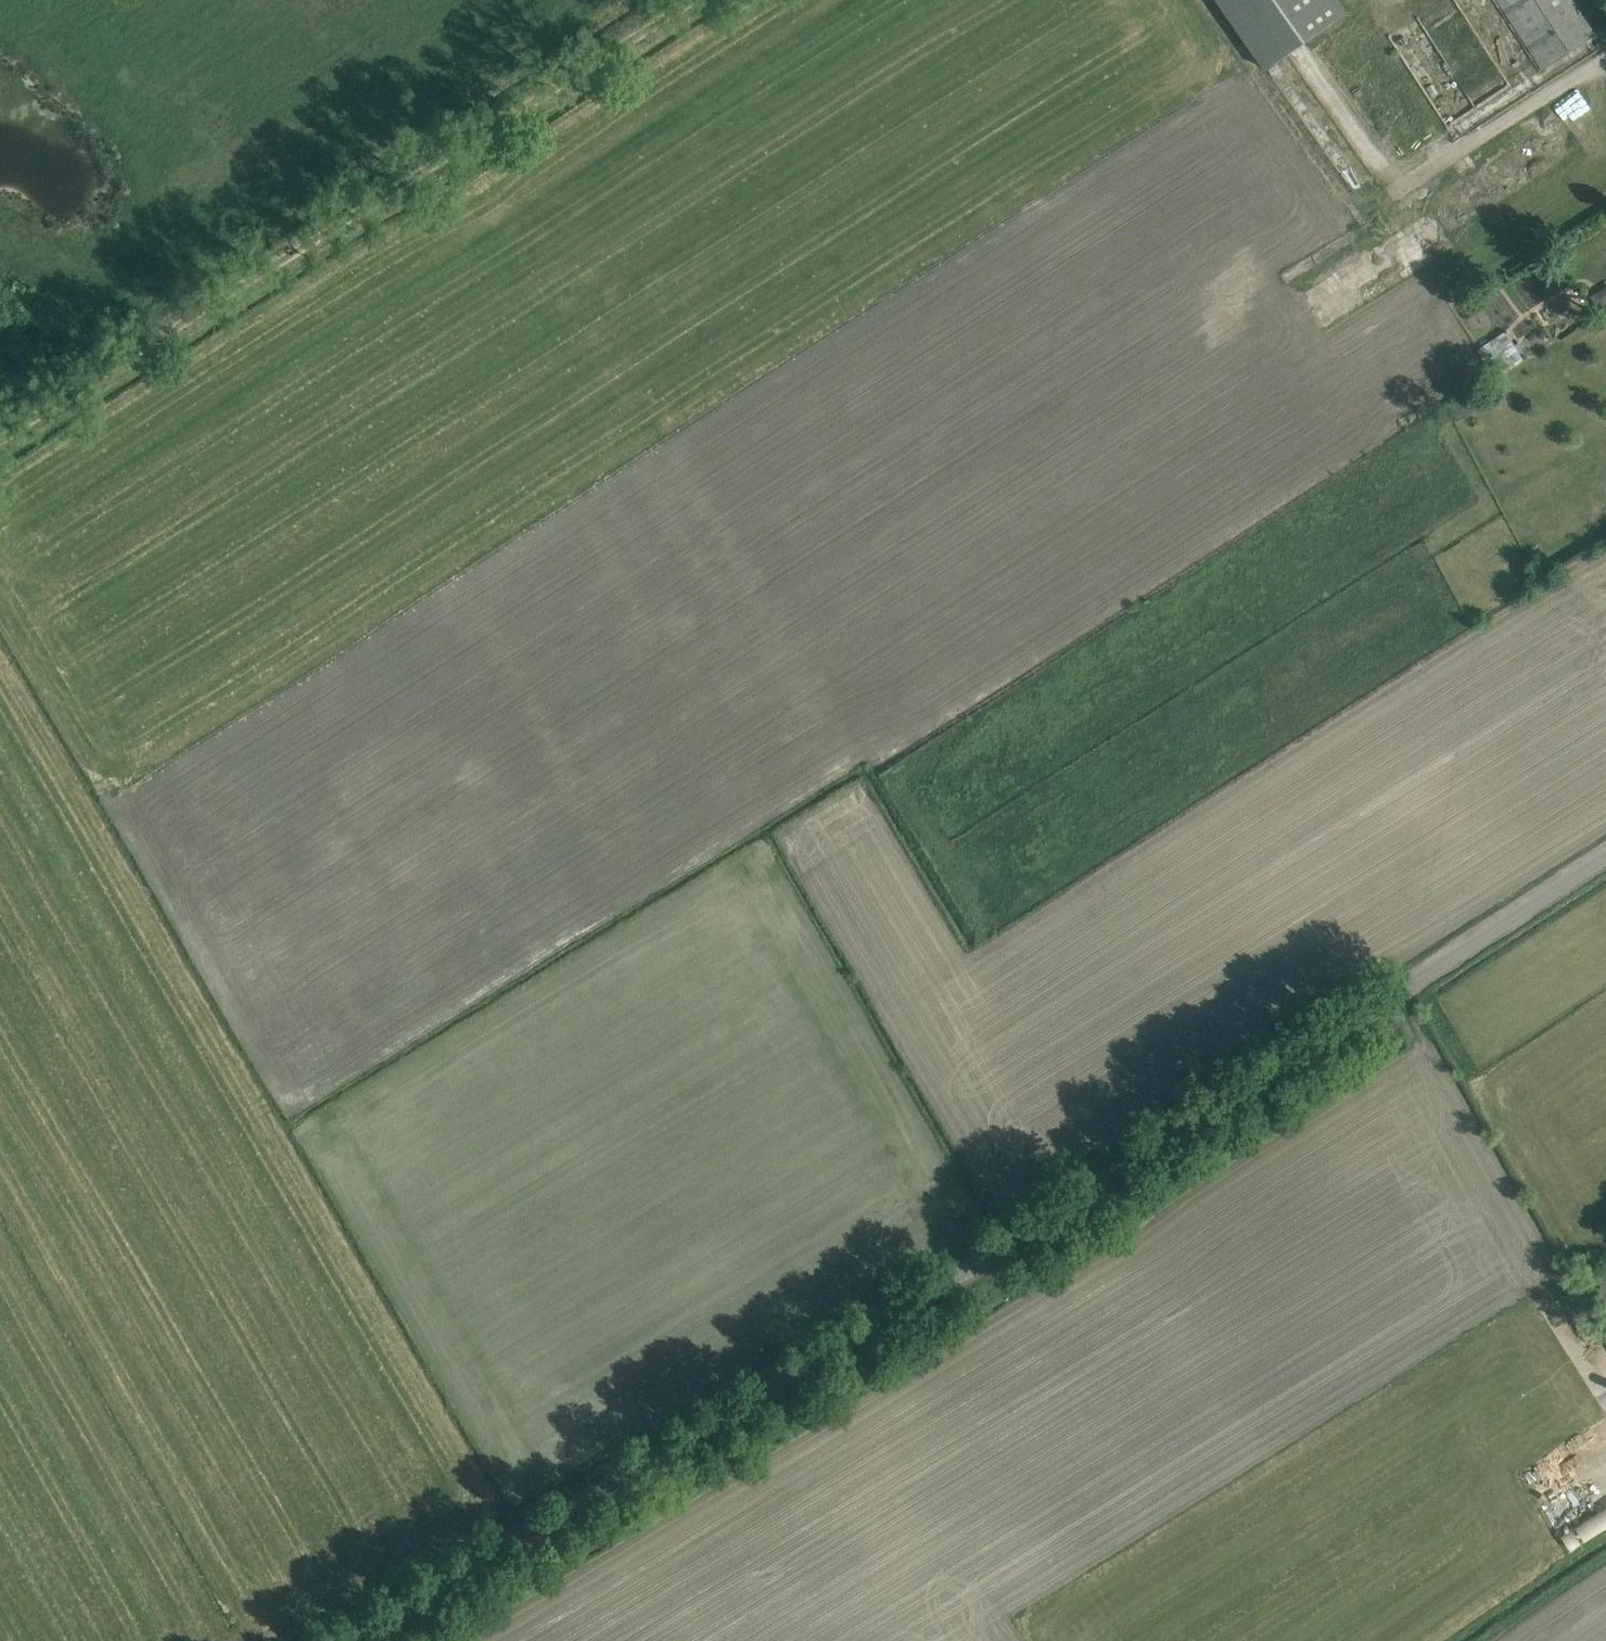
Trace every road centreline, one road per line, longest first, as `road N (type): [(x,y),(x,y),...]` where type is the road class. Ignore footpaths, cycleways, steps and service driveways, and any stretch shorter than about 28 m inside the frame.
road 1 (unclassified): [(353,1640),(896,1306),(1605,851)]
road 2 (track): [(0,434),(695,0)]

